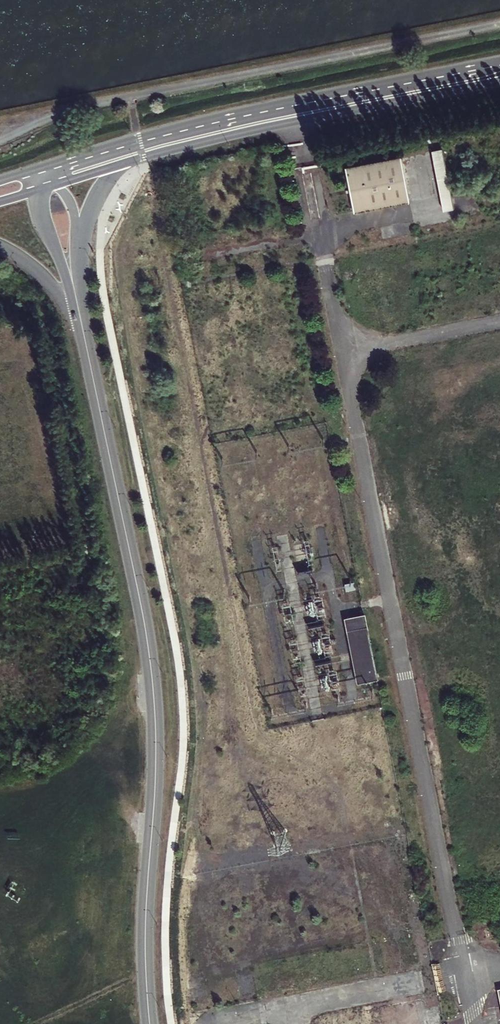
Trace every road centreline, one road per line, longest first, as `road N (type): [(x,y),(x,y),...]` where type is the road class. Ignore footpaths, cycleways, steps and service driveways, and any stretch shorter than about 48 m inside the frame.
road 1 (tertiary): [(150,1023),(154,693),(79,316)]
road 2 (unclassified): [(499,60),(227,117),(45,168)]
road 3 (unclassified): [(116,165),(499,81)]

